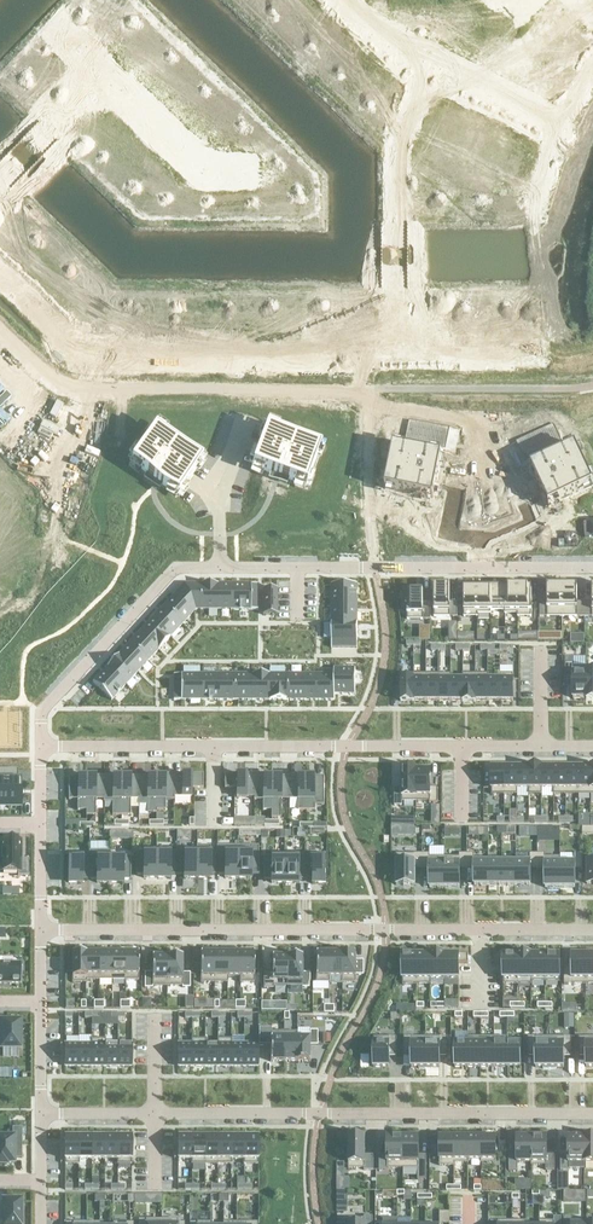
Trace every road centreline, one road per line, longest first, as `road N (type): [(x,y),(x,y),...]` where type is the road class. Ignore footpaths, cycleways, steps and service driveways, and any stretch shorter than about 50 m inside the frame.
road 1 (residential): [(43,709),(176,568),(592,570)]
road 2 (residential): [(42,931),(592,931)]
road 3 (residential): [(592,746),(42,746)]
road 4 (residential): [(592,1113),(43,1115)]
road 5 (residential): [(366,360),(85,359),(0,281)]
road 6 (residential): [(367,389),(58,385),(0,329)]
road 7 (residential): [(390,362),(396,145),(437,64)]
road 8 (residential): [(108,76),(205,170),(252,170)]
road 9 (residential): [(367,389),(371,550)]
road 10 (residential): [(543,359),(390,362)]
road 11 (residential): [(0,177),(108,76)]
road 12 (residential): [(567,121),(437,64)]

